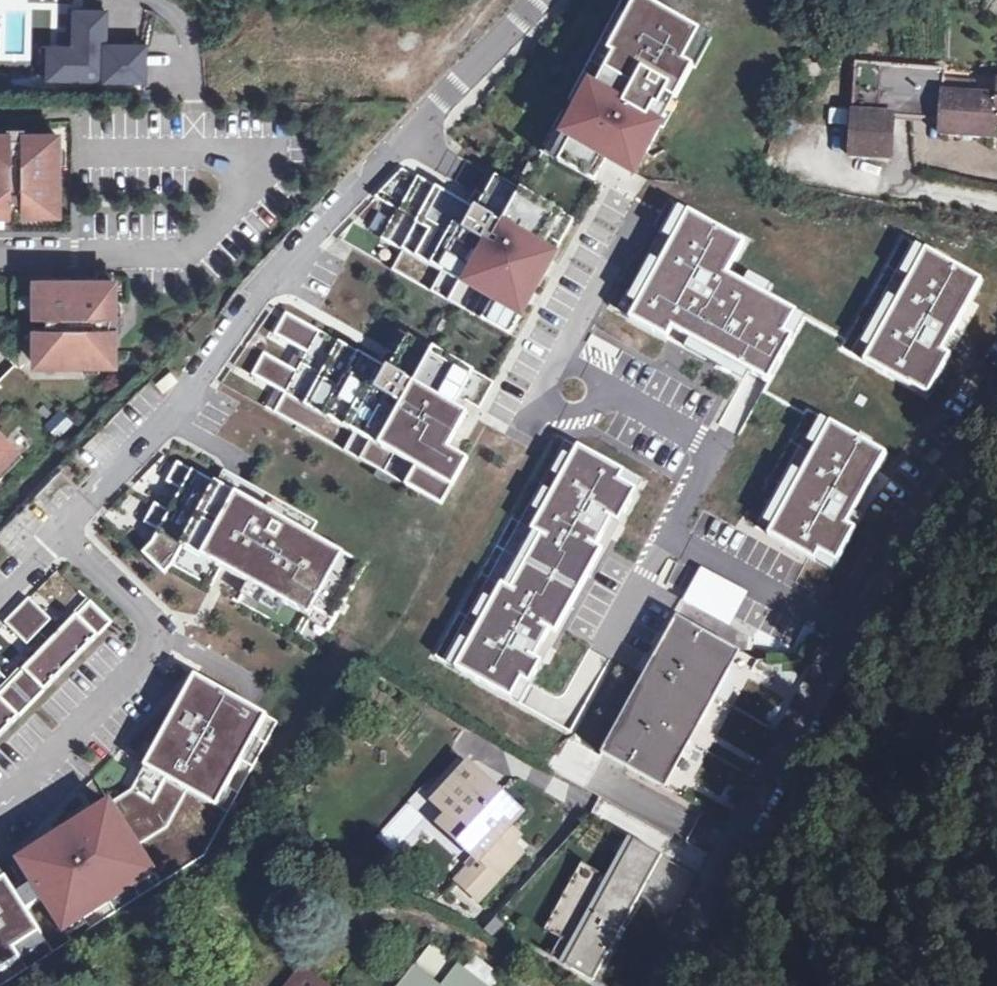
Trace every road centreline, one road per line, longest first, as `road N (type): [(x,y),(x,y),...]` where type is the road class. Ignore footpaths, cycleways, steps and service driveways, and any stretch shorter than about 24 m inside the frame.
road 1 (residential): [(540,0),(383,162),(167,421),(63,528)]
road 2 (residential): [(869,641),(664,543),(714,452),(652,414),(605,398)]
road 3 (residential): [(0,258),(187,251),(251,170),(246,153),(107,156)]
road 4 (residential): [(869,641),(809,727),(663,985)]
road 5 (residential): [(63,528),(170,644),(0,806)]
road 6 (residential): [(996,433),(869,641)]
road 7 (residential): [(655,198),(562,358)]
road 8 (residential): [(539,401),(475,509)]

